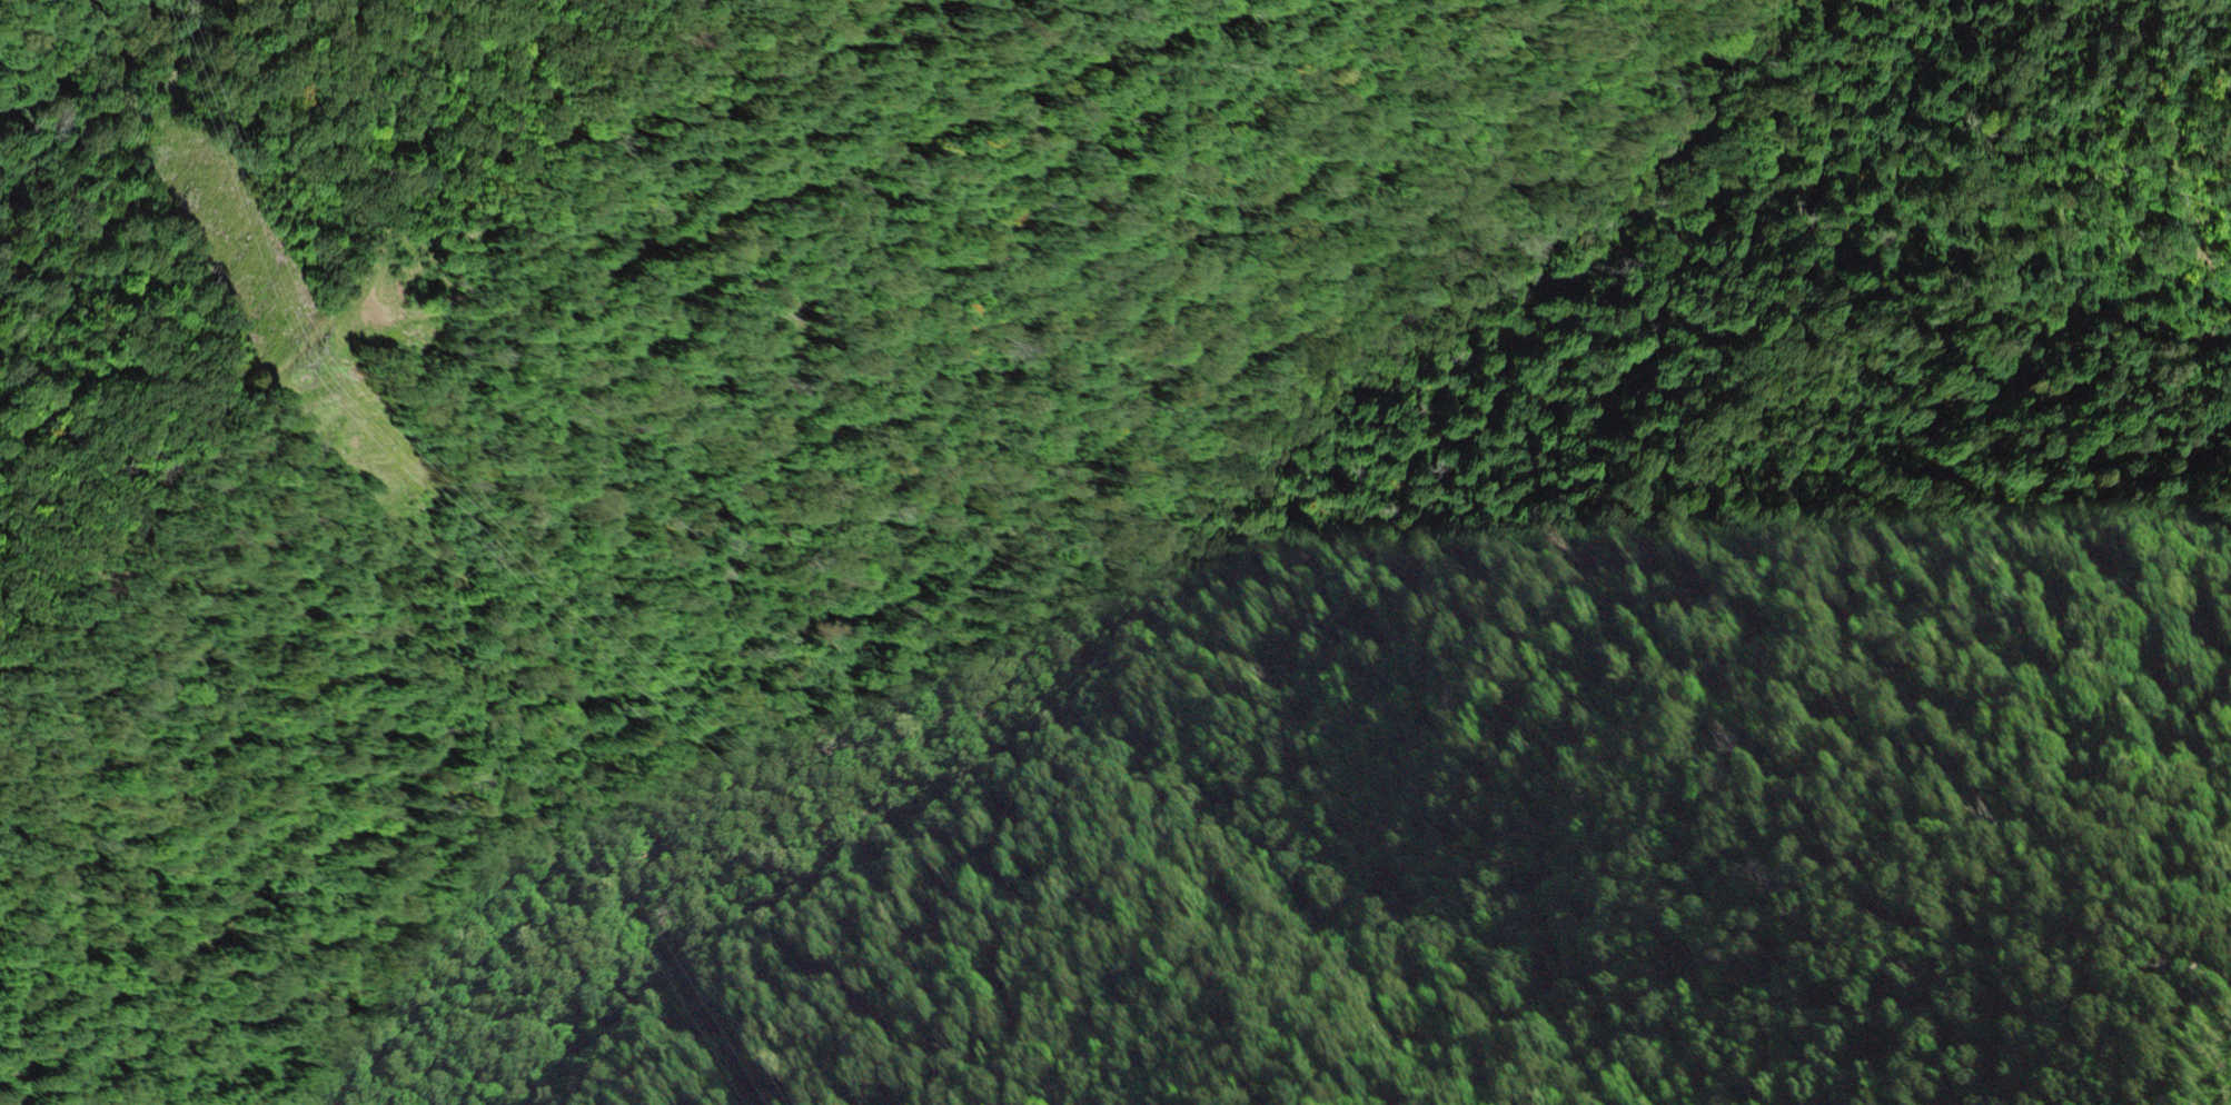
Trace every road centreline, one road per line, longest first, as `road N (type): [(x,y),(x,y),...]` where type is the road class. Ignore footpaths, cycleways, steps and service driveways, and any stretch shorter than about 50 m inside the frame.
road 1 (track): [(418,0),(396,209),(341,323),(179,442),(123,603)]

